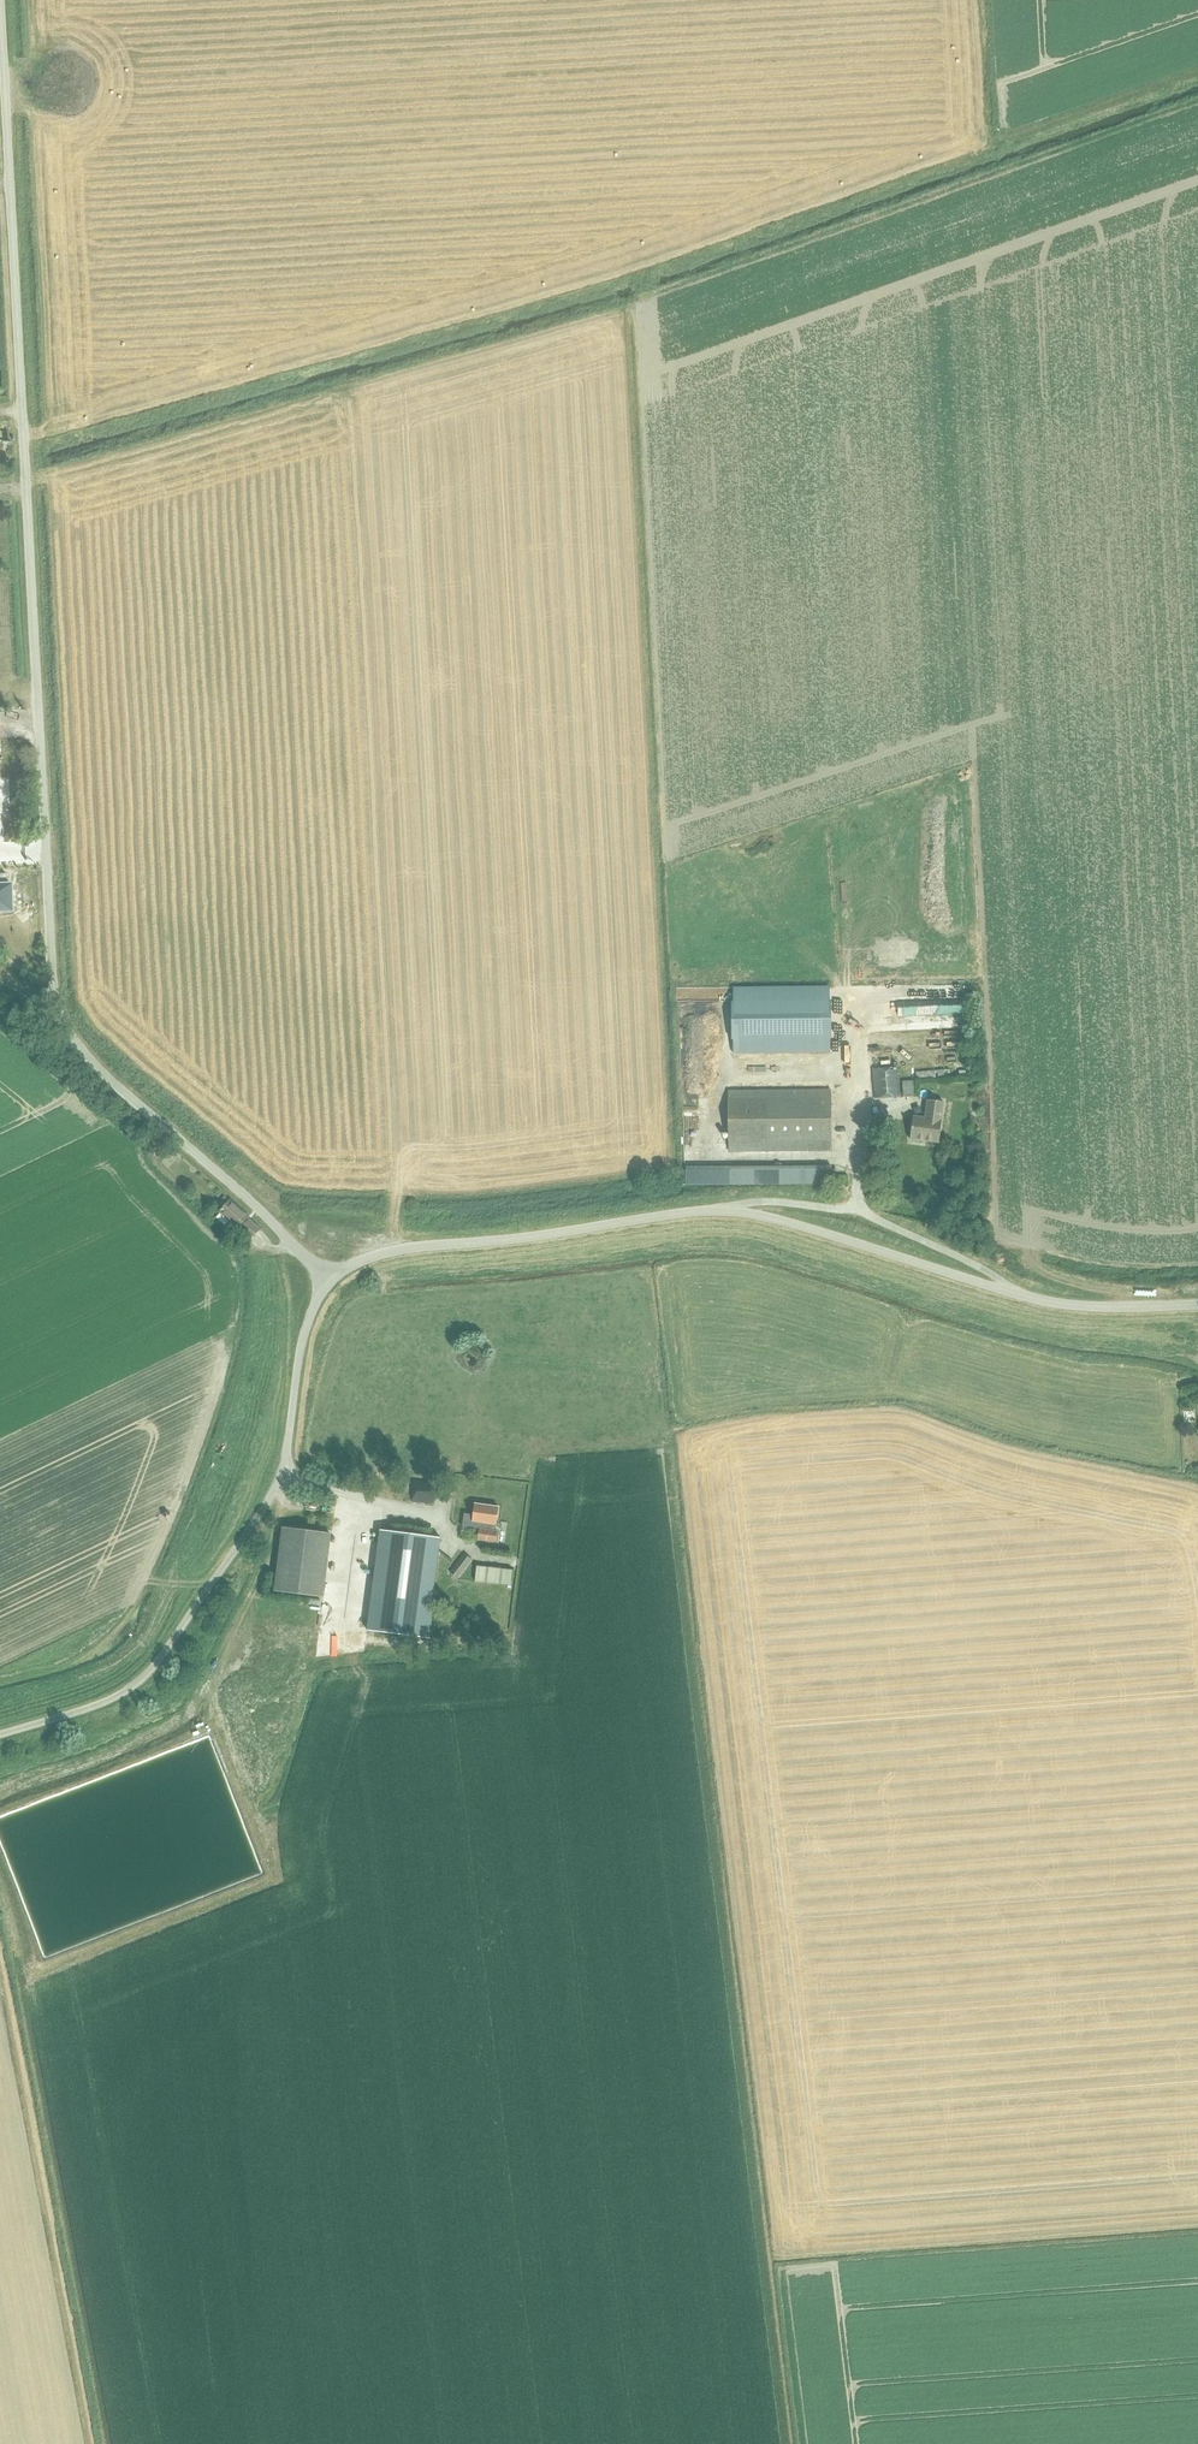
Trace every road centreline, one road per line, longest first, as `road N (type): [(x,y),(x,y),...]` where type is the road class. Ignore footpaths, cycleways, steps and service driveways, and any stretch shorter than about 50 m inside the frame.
road 1 (unclassified): [(329,1275),(103,1071),(58,1007),(3,0)]
road 2 (unclassified): [(329,1275),(410,1247),(712,1209),(785,1221),(1065,1306),(1197,1305)]
road 3 (unclassified): [(0,1736),(105,1703),(135,1687),(167,1652),(271,1500),(290,1458),(301,1349),(329,1275)]

